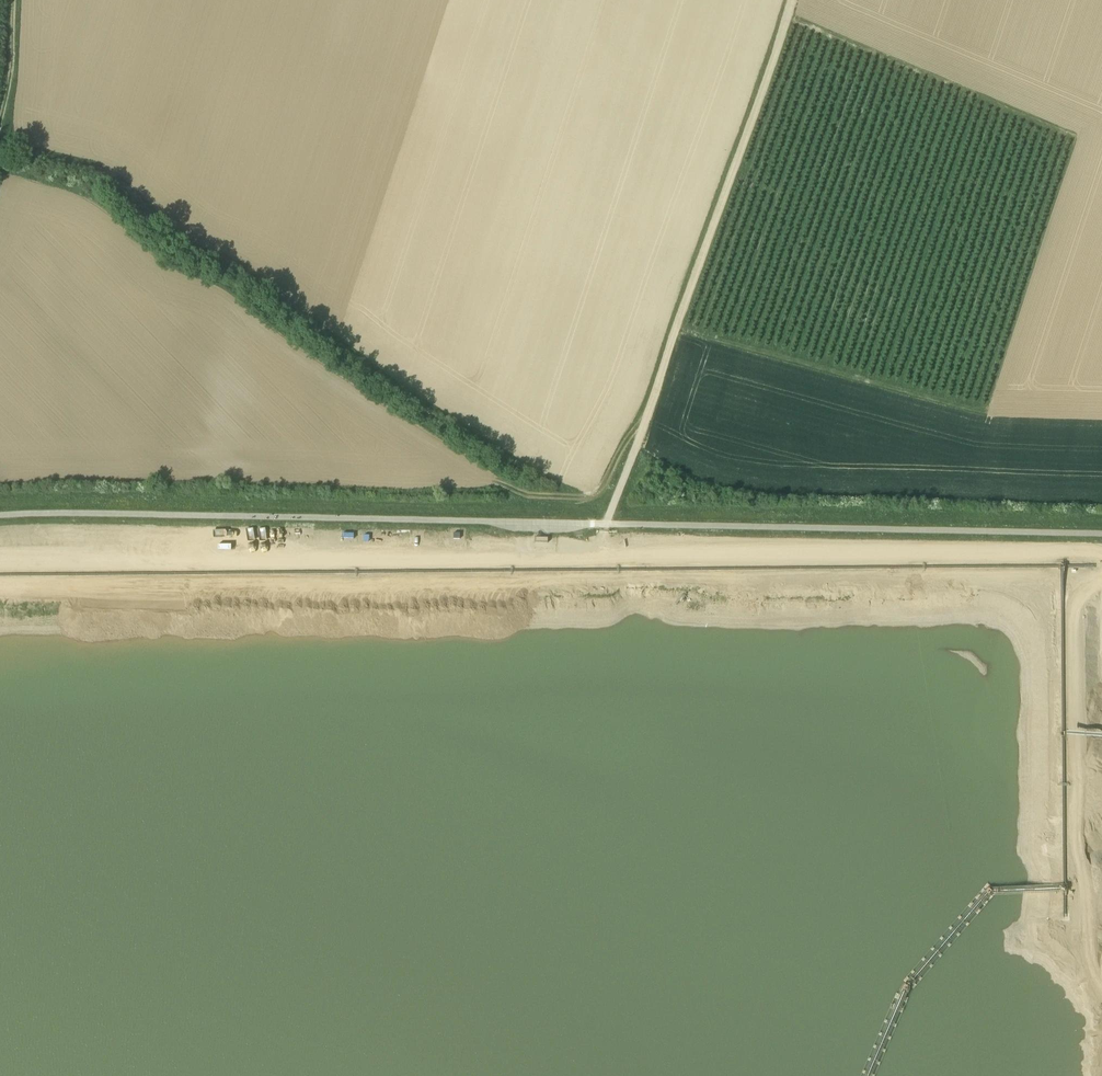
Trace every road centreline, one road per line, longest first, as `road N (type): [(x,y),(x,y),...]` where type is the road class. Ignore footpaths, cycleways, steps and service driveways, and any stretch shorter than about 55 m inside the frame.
road 1 (track): [(604,527),(790,0)]
road 2 (track): [(604,527),(598,556),(1101,561)]

